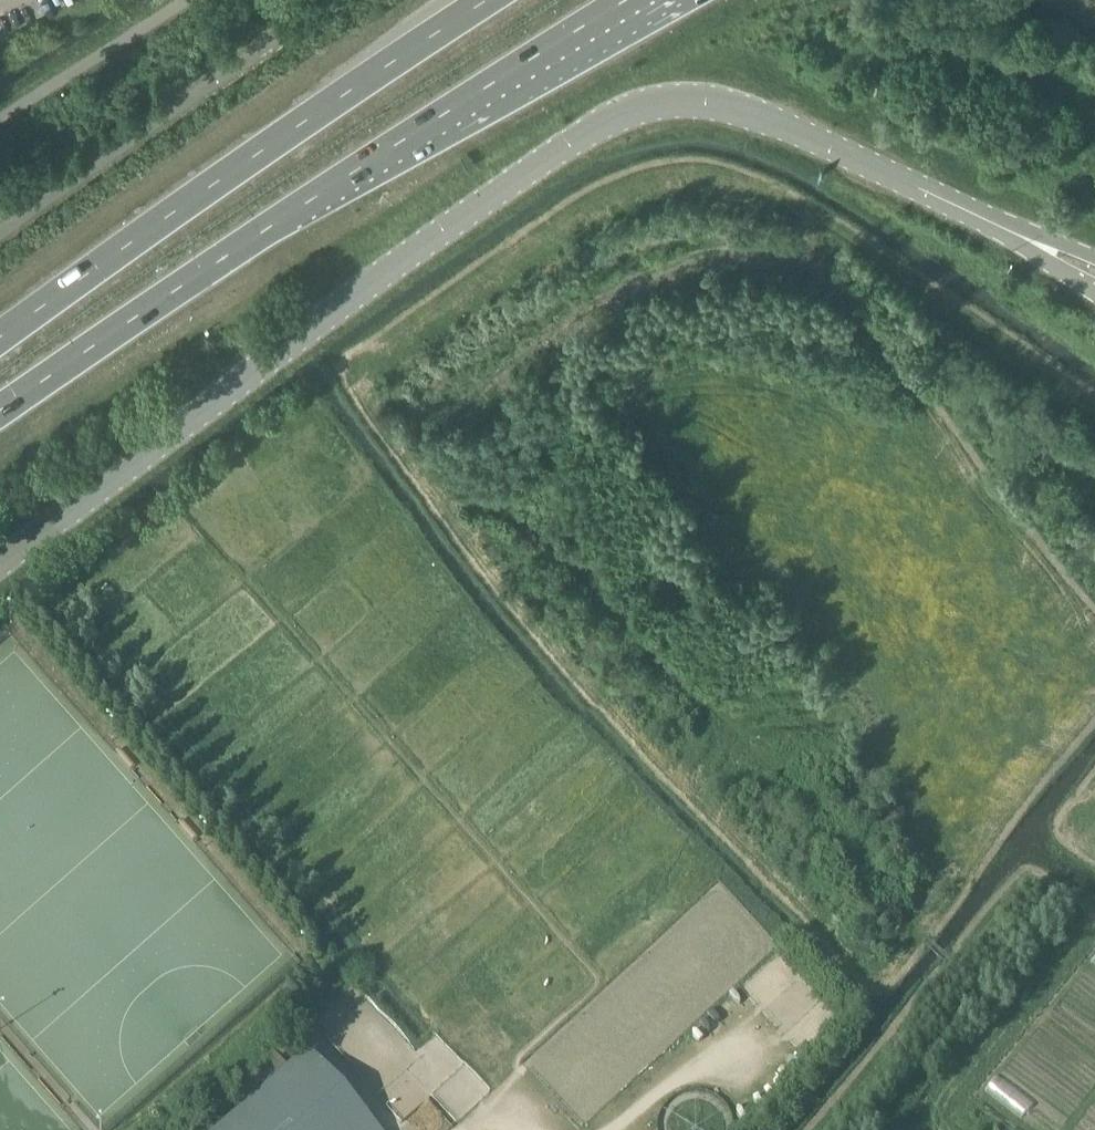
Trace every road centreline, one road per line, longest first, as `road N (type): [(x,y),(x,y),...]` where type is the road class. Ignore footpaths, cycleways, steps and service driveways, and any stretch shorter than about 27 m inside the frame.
road 1 (unclassified): [(0,581),(263,369),(610,132),(676,110),(742,122),(1012,230)]
road 2 (primary): [(0,415),(288,213),(632,0)]
road 3 (primary): [(483,0),(388,59),(0,337)]

